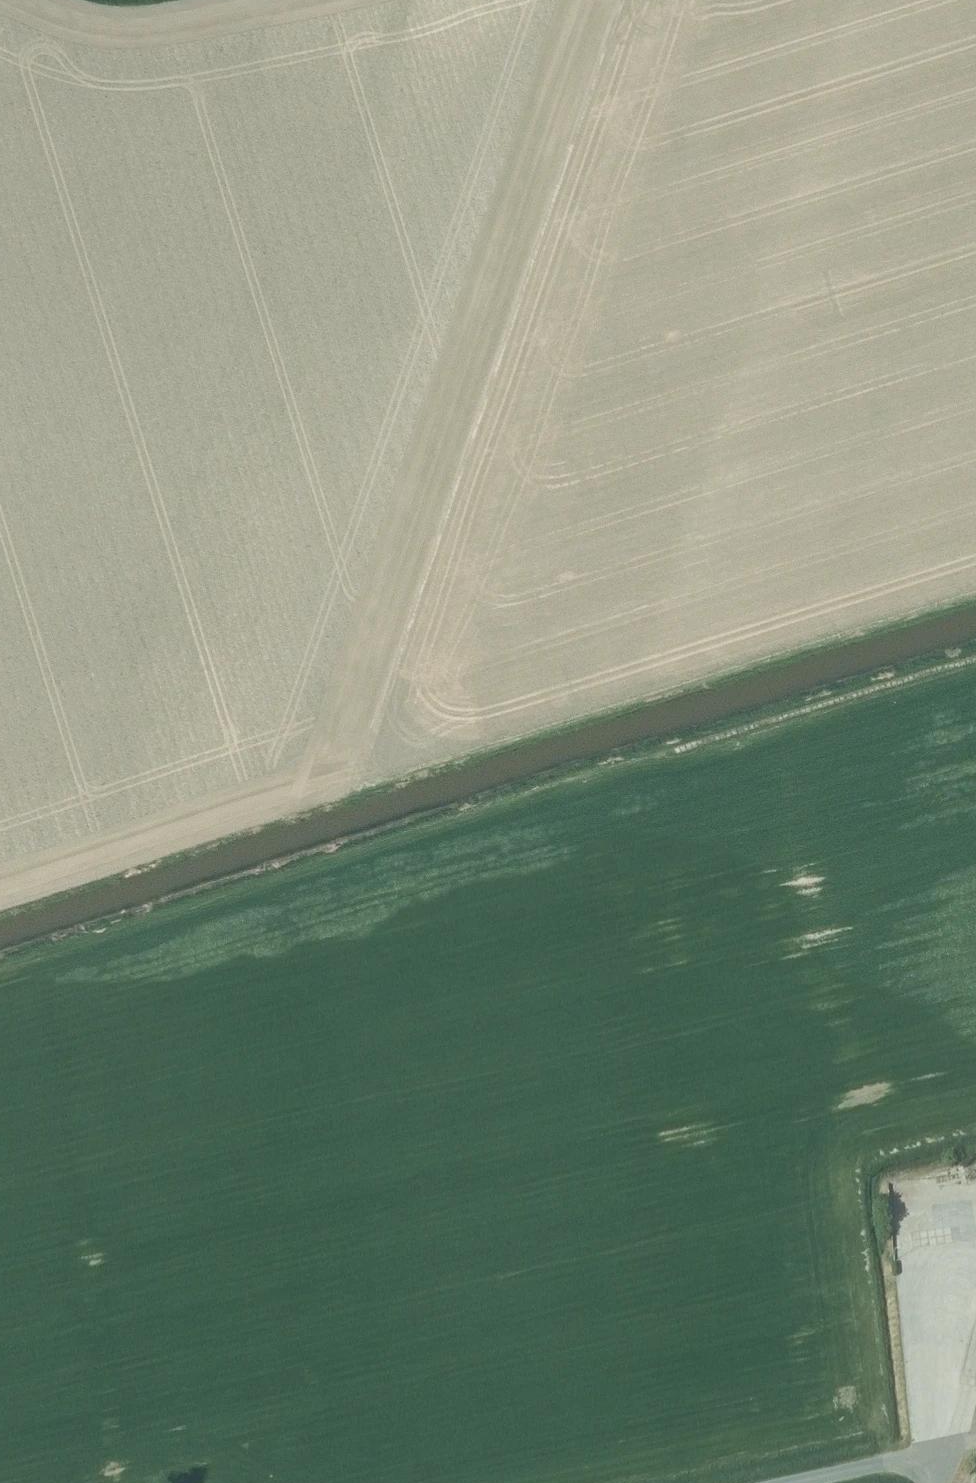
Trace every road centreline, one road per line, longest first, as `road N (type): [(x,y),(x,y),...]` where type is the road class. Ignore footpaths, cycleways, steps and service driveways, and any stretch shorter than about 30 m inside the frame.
road 1 (unclassified): [(936,1482),(933,1453),(789,1482)]

